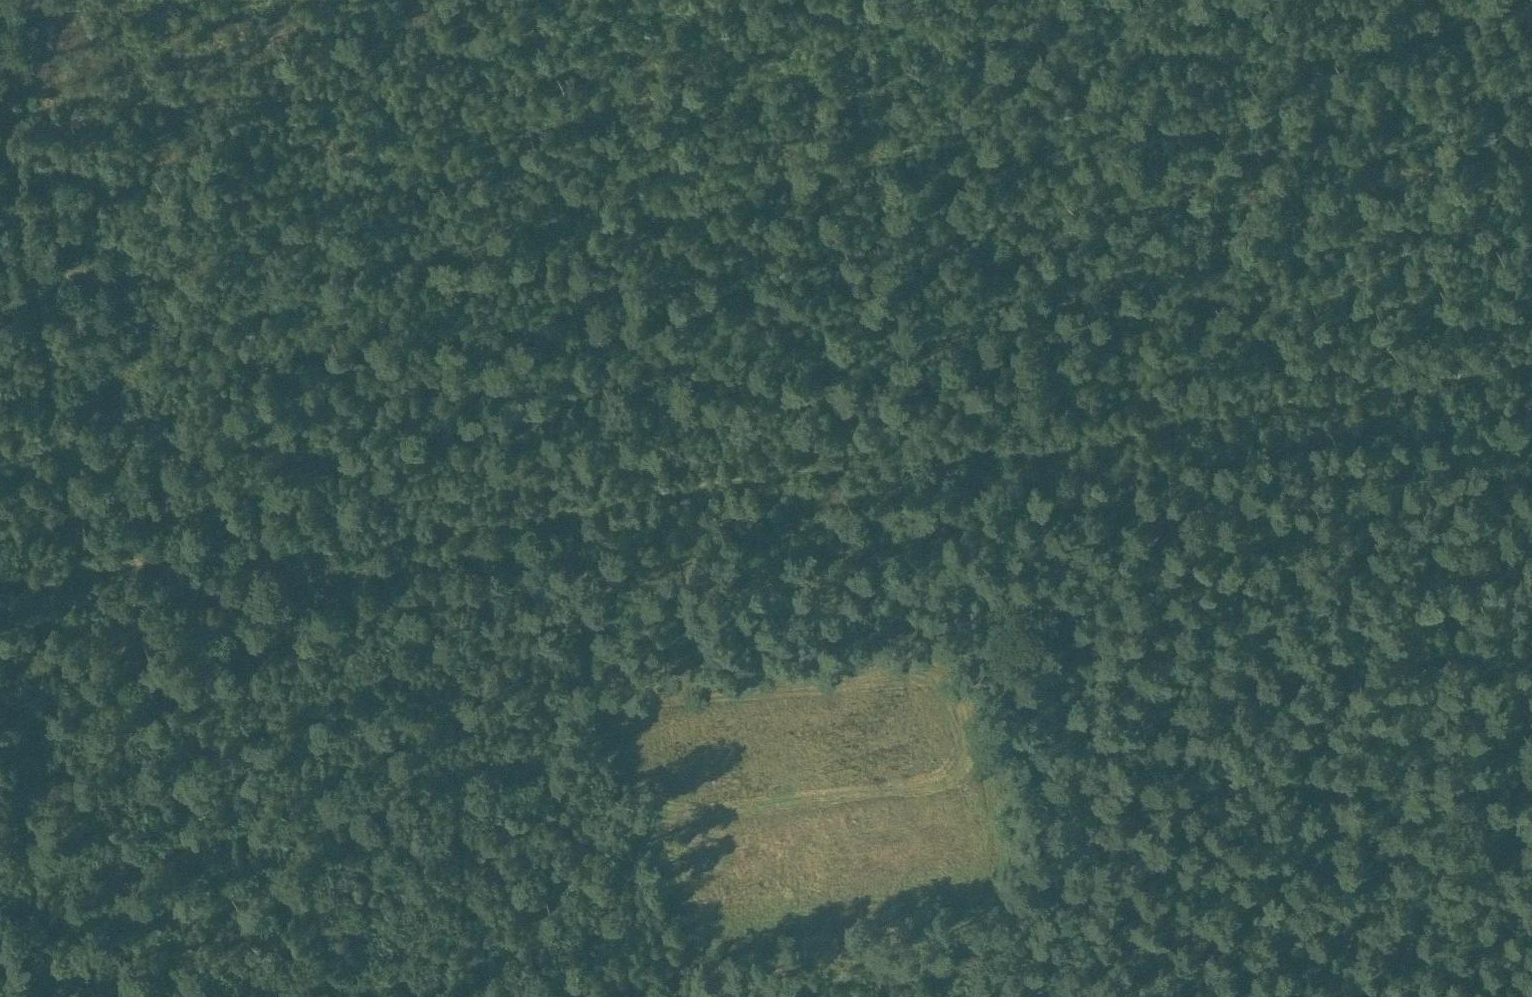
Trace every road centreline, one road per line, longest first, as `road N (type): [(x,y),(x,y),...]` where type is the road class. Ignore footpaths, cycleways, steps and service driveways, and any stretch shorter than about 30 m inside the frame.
road 1 (track): [(0,562),(81,548),(578,508),(1531,365)]
road 2 (track): [(0,86),(81,548)]
road 3 (track): [(578,508),(599,666),(611,689)]
road 4 (track): [(1445,0),(1531,155)]

